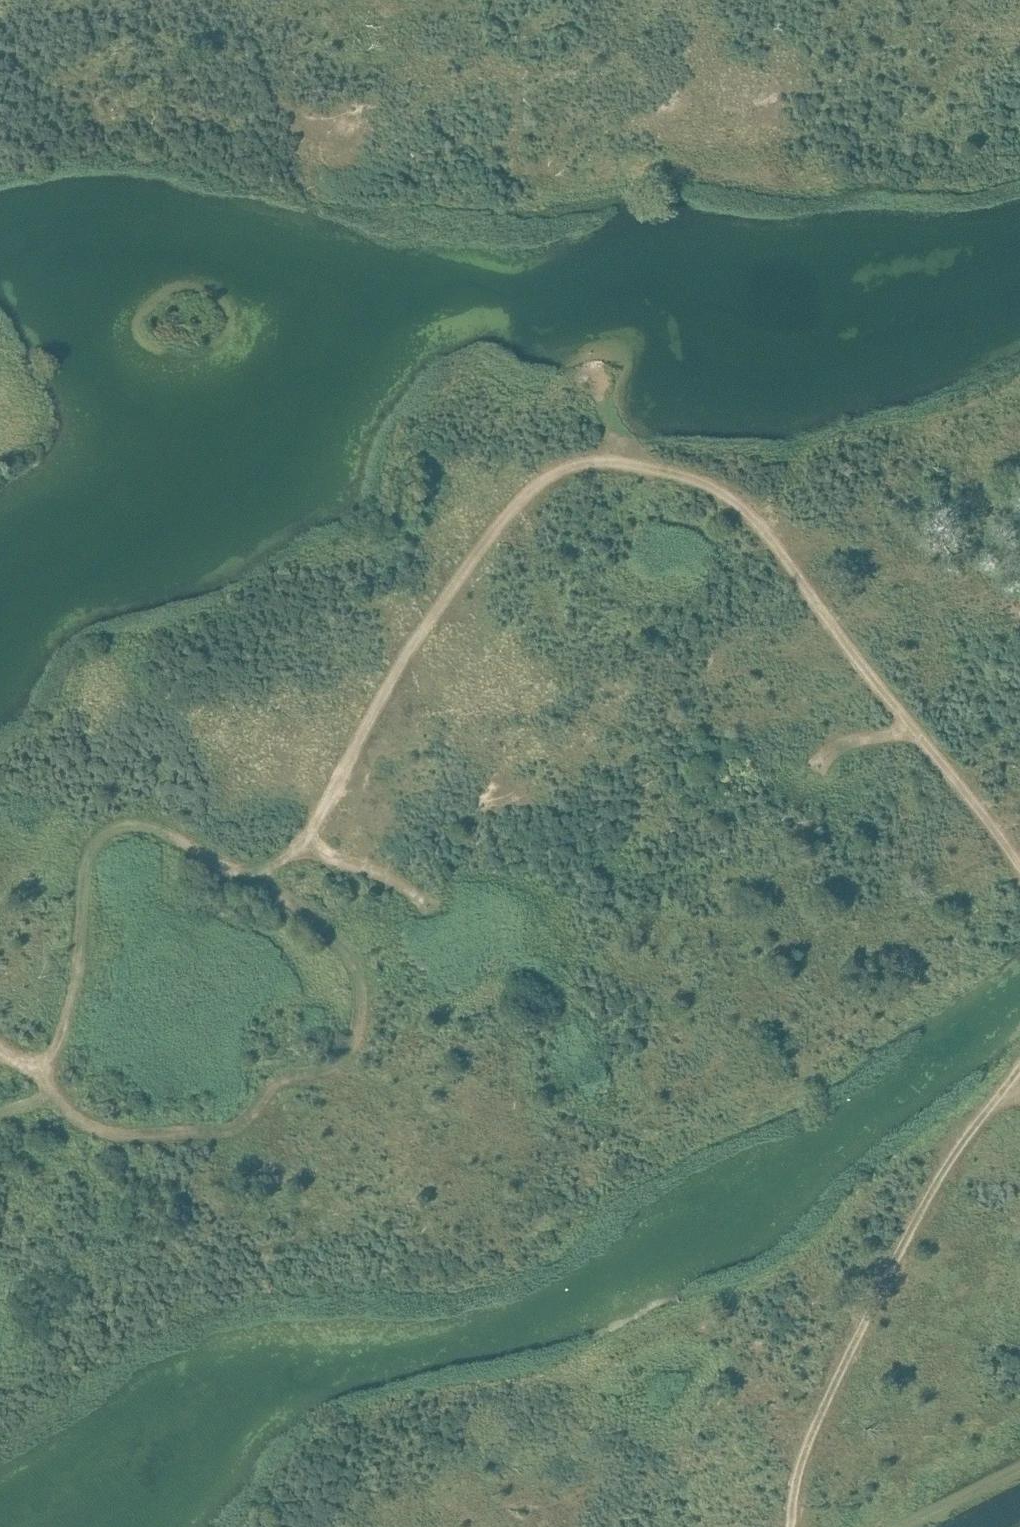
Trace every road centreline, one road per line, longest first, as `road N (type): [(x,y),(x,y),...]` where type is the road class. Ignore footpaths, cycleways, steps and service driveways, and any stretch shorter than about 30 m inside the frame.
road 1 (track): [(884,1526),(1019,1461)]

